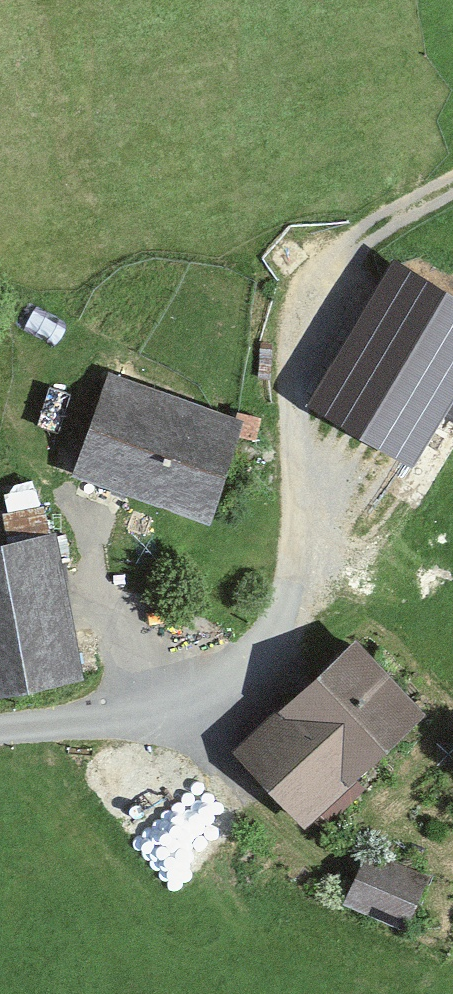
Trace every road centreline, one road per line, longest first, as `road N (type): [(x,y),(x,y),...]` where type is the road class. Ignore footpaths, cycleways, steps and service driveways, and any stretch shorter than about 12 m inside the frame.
road 1 (track): [(263,794),(174,703),(131,630),(46,426),(62,345)]
road 2 (track): [(294,589),(301,363),(348,269),(452,198)]
road 3 (unclassified): [(0,728),(146,710),(251,672),(294,589)]

